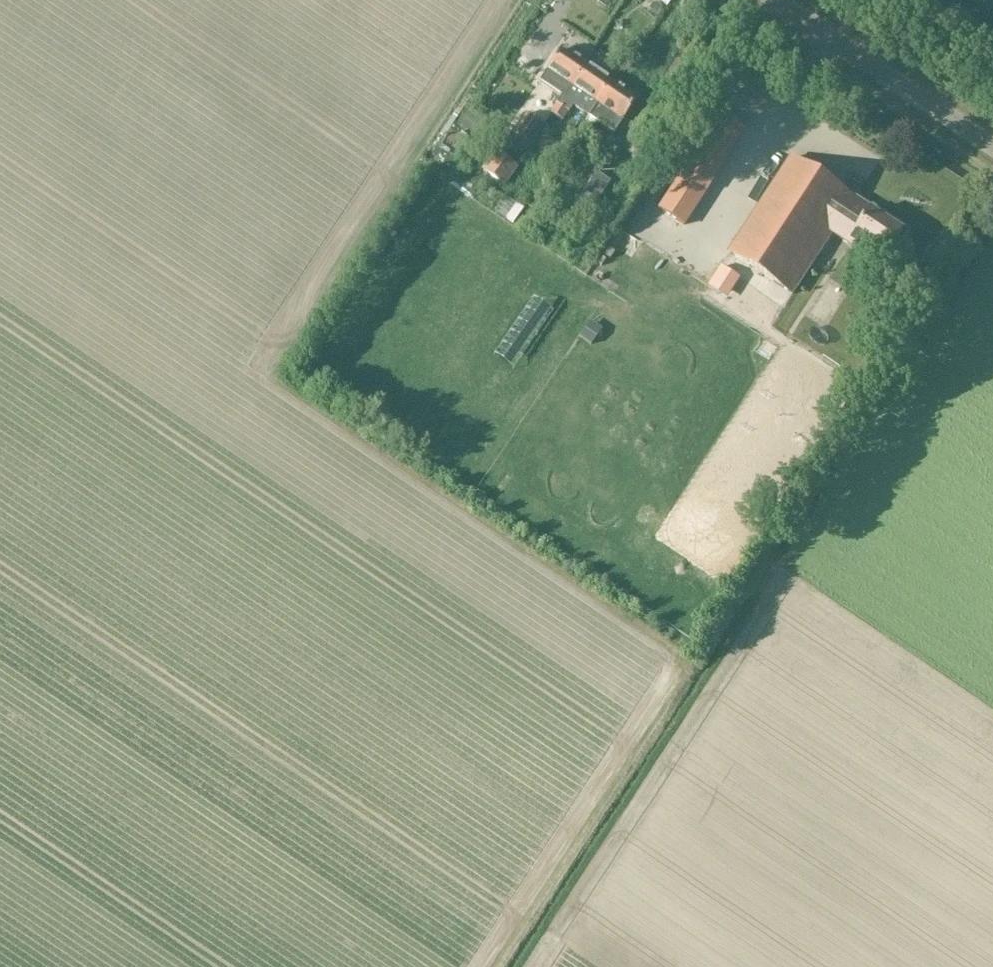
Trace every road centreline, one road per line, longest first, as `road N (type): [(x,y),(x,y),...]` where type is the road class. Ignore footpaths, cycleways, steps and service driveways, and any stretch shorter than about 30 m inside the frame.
road 1 (unclassified): [(992,147),(774,0)]

